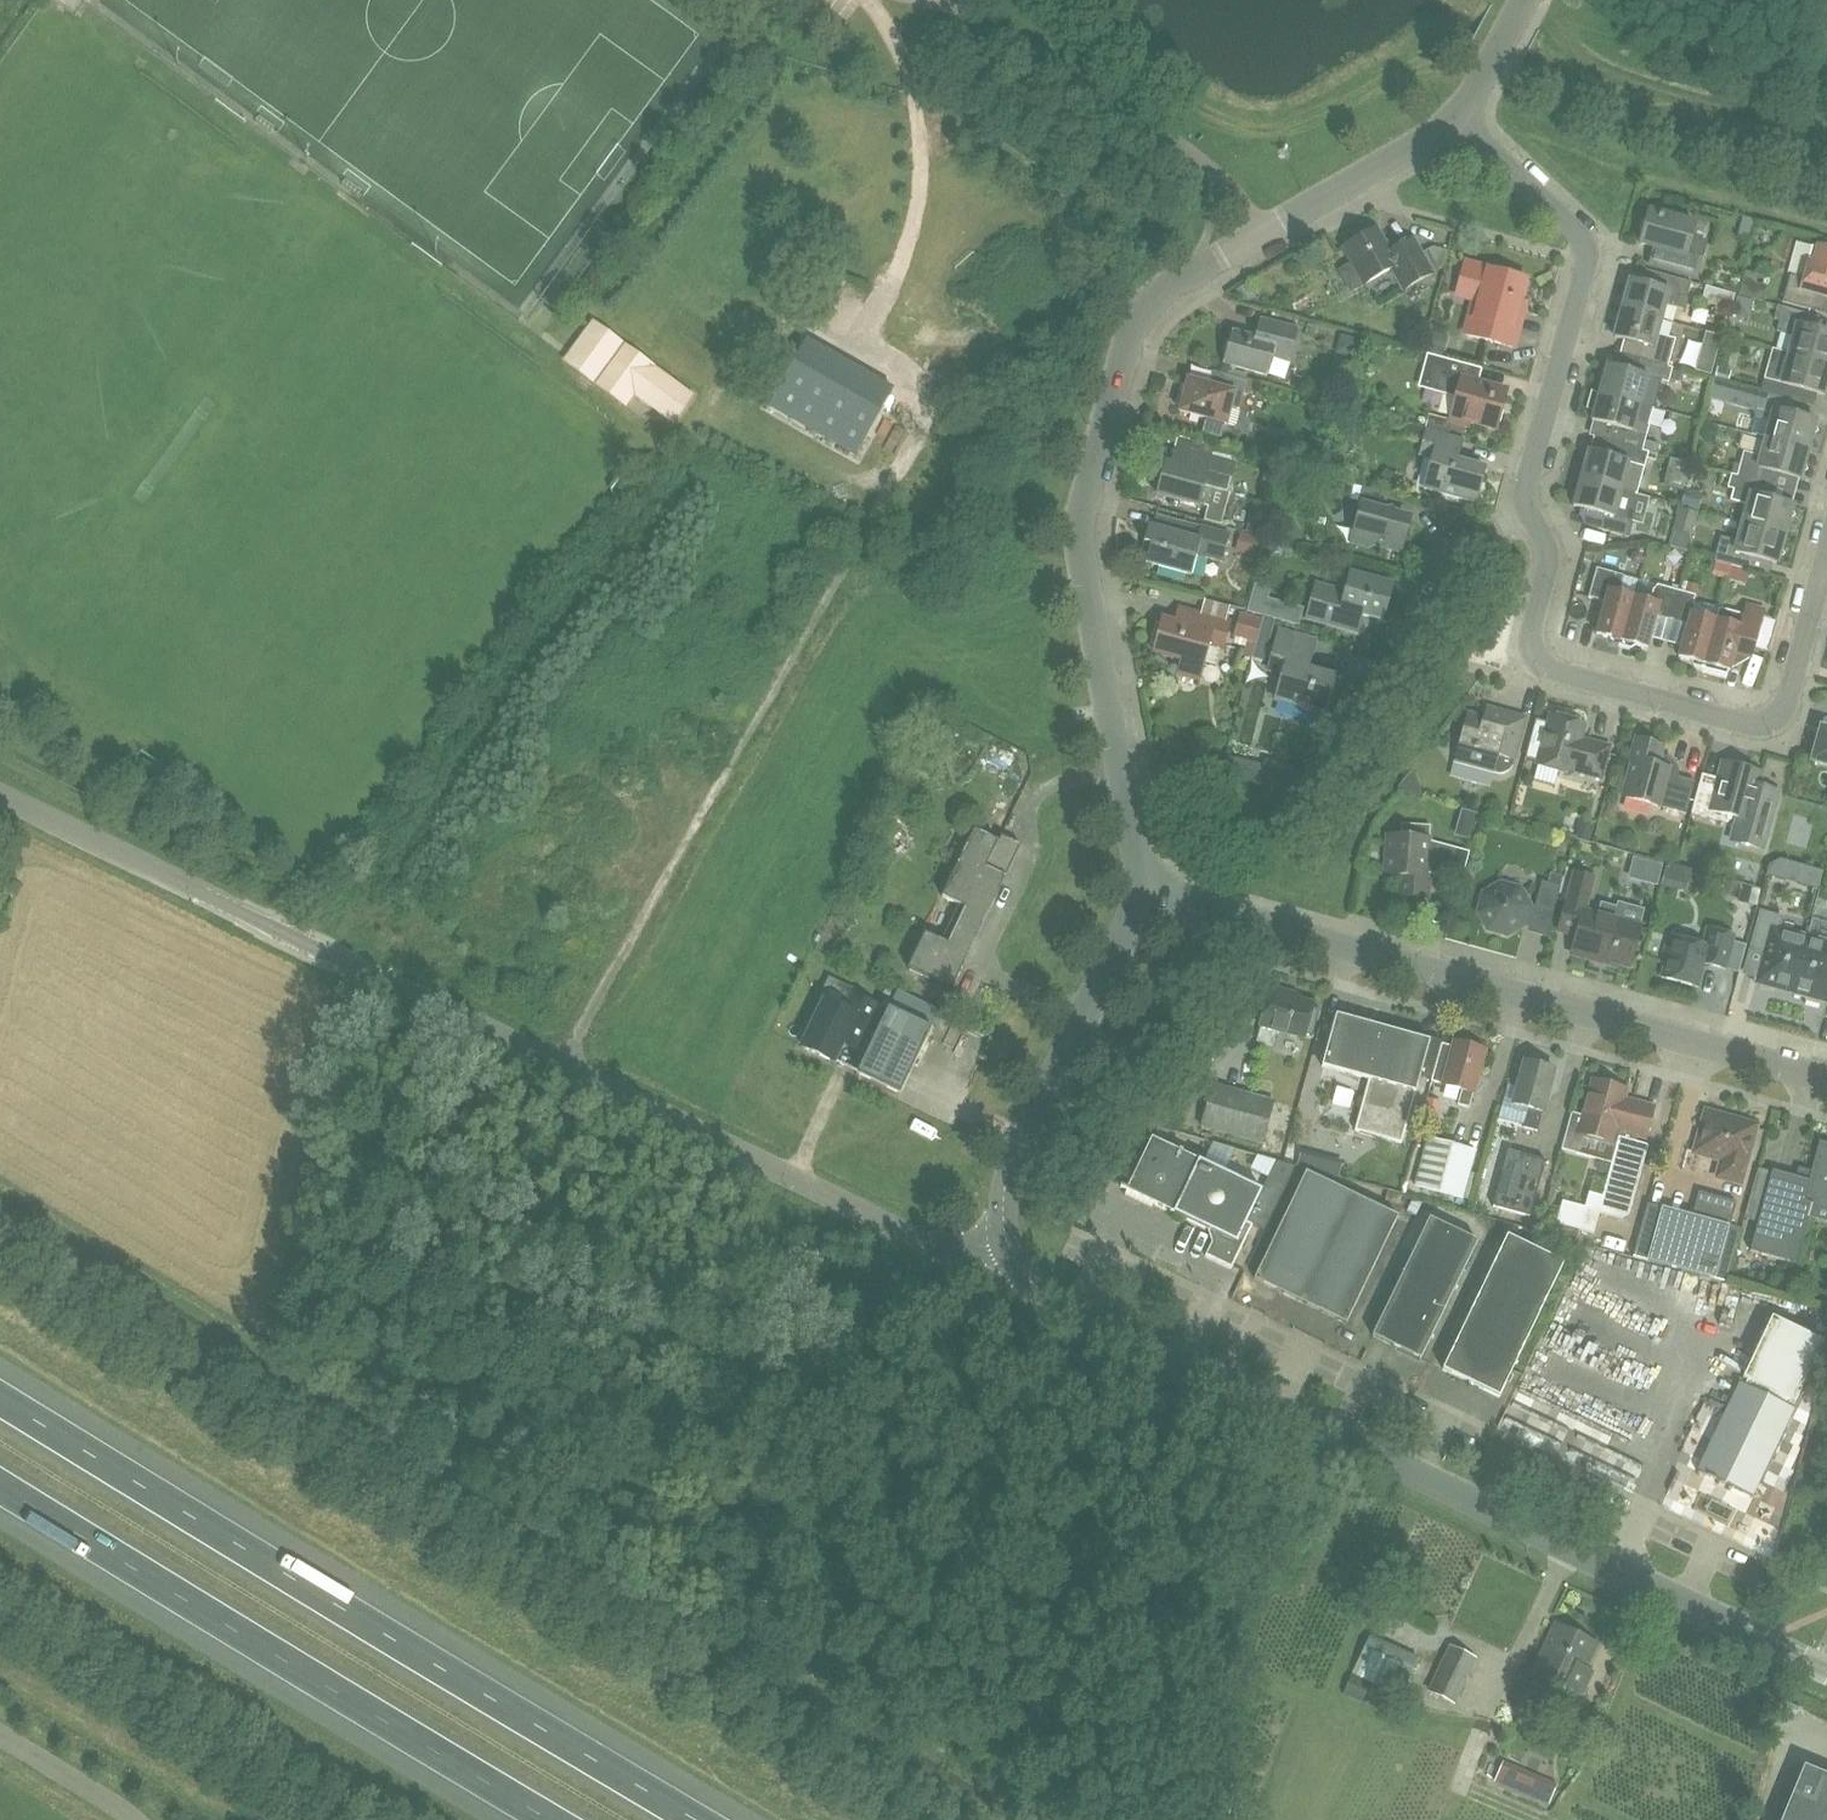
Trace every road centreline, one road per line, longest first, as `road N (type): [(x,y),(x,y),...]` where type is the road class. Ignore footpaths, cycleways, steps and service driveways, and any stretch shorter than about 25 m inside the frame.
road 1 (unclassified): [(1006,1237),(963,1249),(897,1229),(0,796)]
road 2 (unclassified): [(1141,889),(1080,530),(1134,328),(1161,294),(1461,118)]
road 3 (unclassified): [(1826,1671),(1055,1302),(1025,1277),(1006,1237)]
road 4 (motorway): [(701,1819),(0,1398)]
road 5 (unclassified): [(1141,889),(1826,1077)]
road 6 (motorway): [(0,1497),(539,1819)]
road 7 (residential): [(1514,510),(1580,263),(1566,227),(1461,118)]
road 8 (residential): [(1527,666),(1752,729),(1779,720),(1797,680),(1826,559)]
road 9 (unclassified): [(1006,1237),(1013,1162),(1141,889)]
road 10 (residential): [(1381,697),(1412,640),(1428,570),(1464,531),(1514,510)]
road 11 (residential): [(1527,666),(1553,558),(1514,510)]
road 12 (unclassified): [(128,1819),(0,1737)]
road 13 (unclassified): [(1461,118),(1525,0)]

